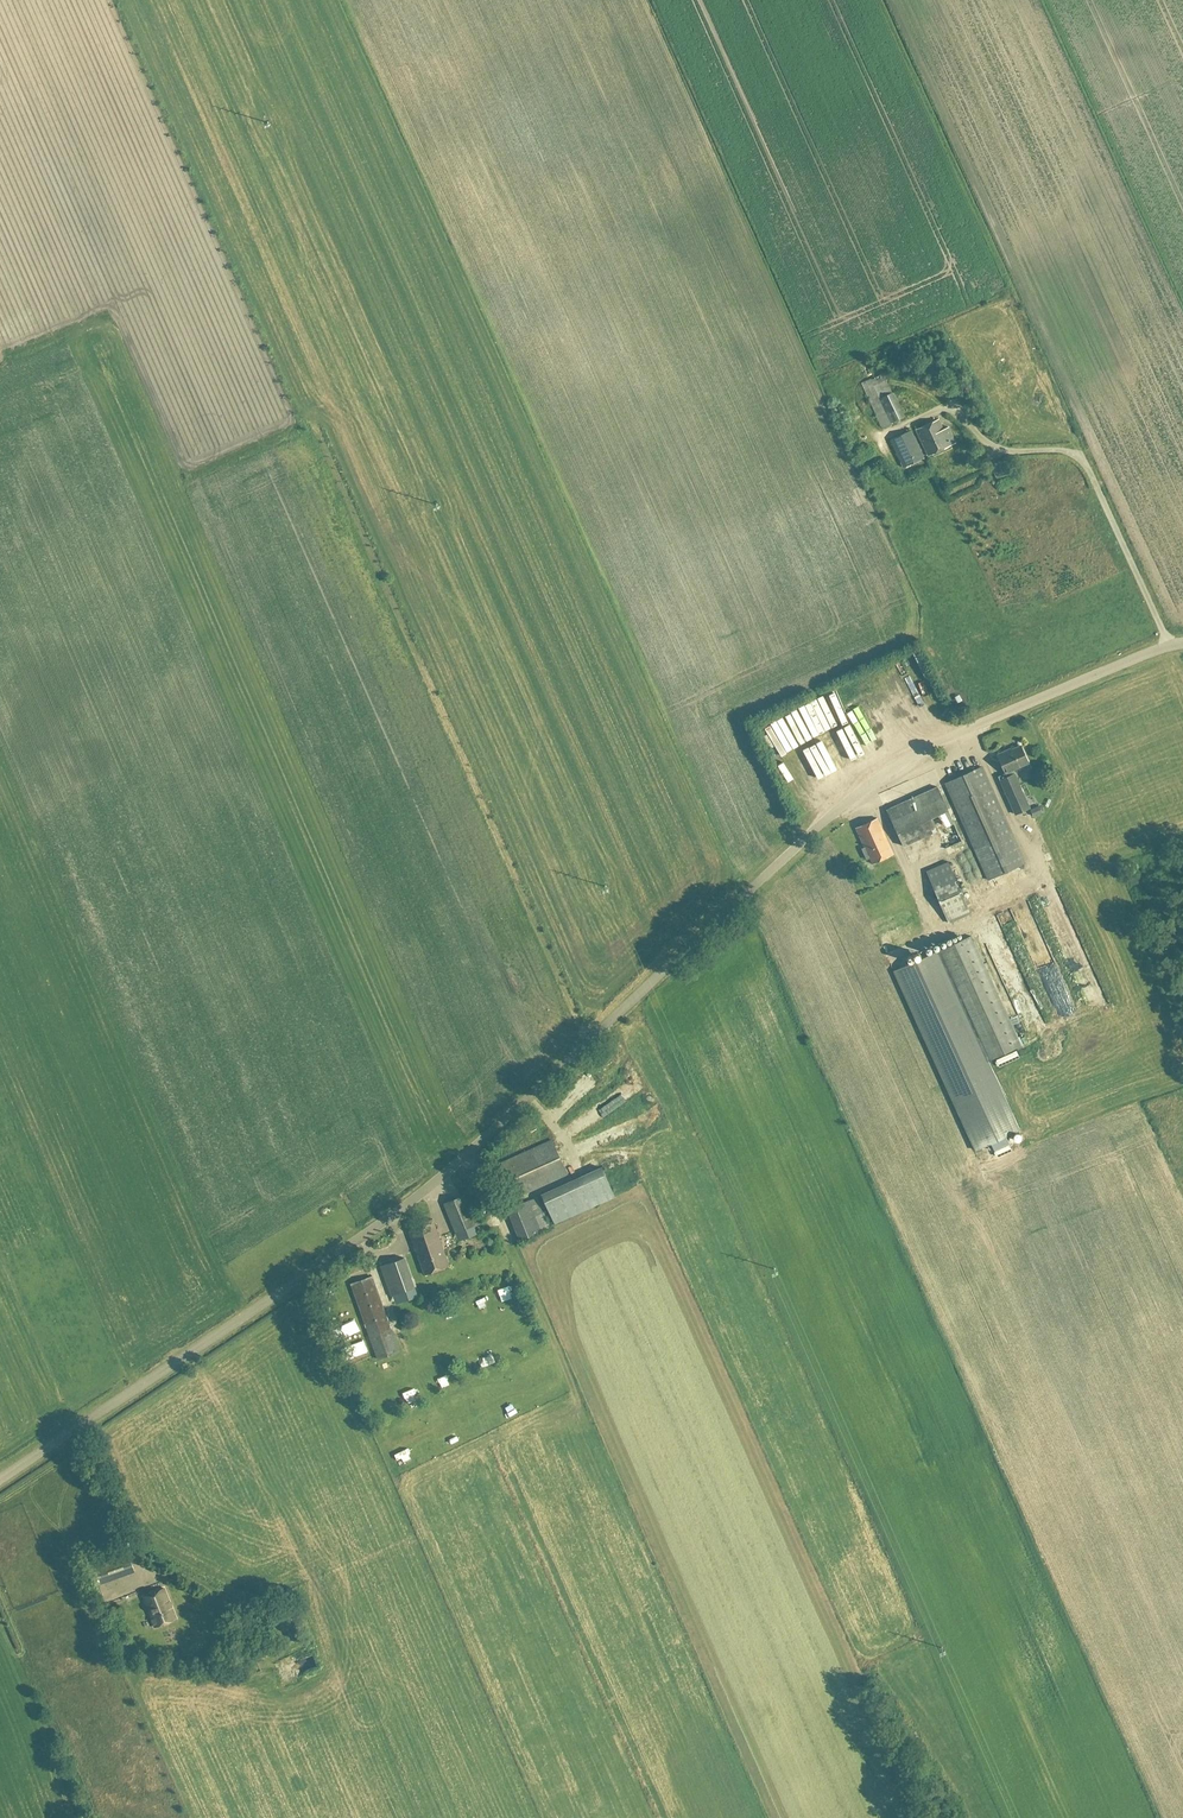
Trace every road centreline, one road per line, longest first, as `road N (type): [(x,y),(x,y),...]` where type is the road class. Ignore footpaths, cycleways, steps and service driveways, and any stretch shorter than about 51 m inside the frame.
road 1 (unclassified): [(0,1477),(408,1204),(884,774),(1010,711),(1182,644)]

